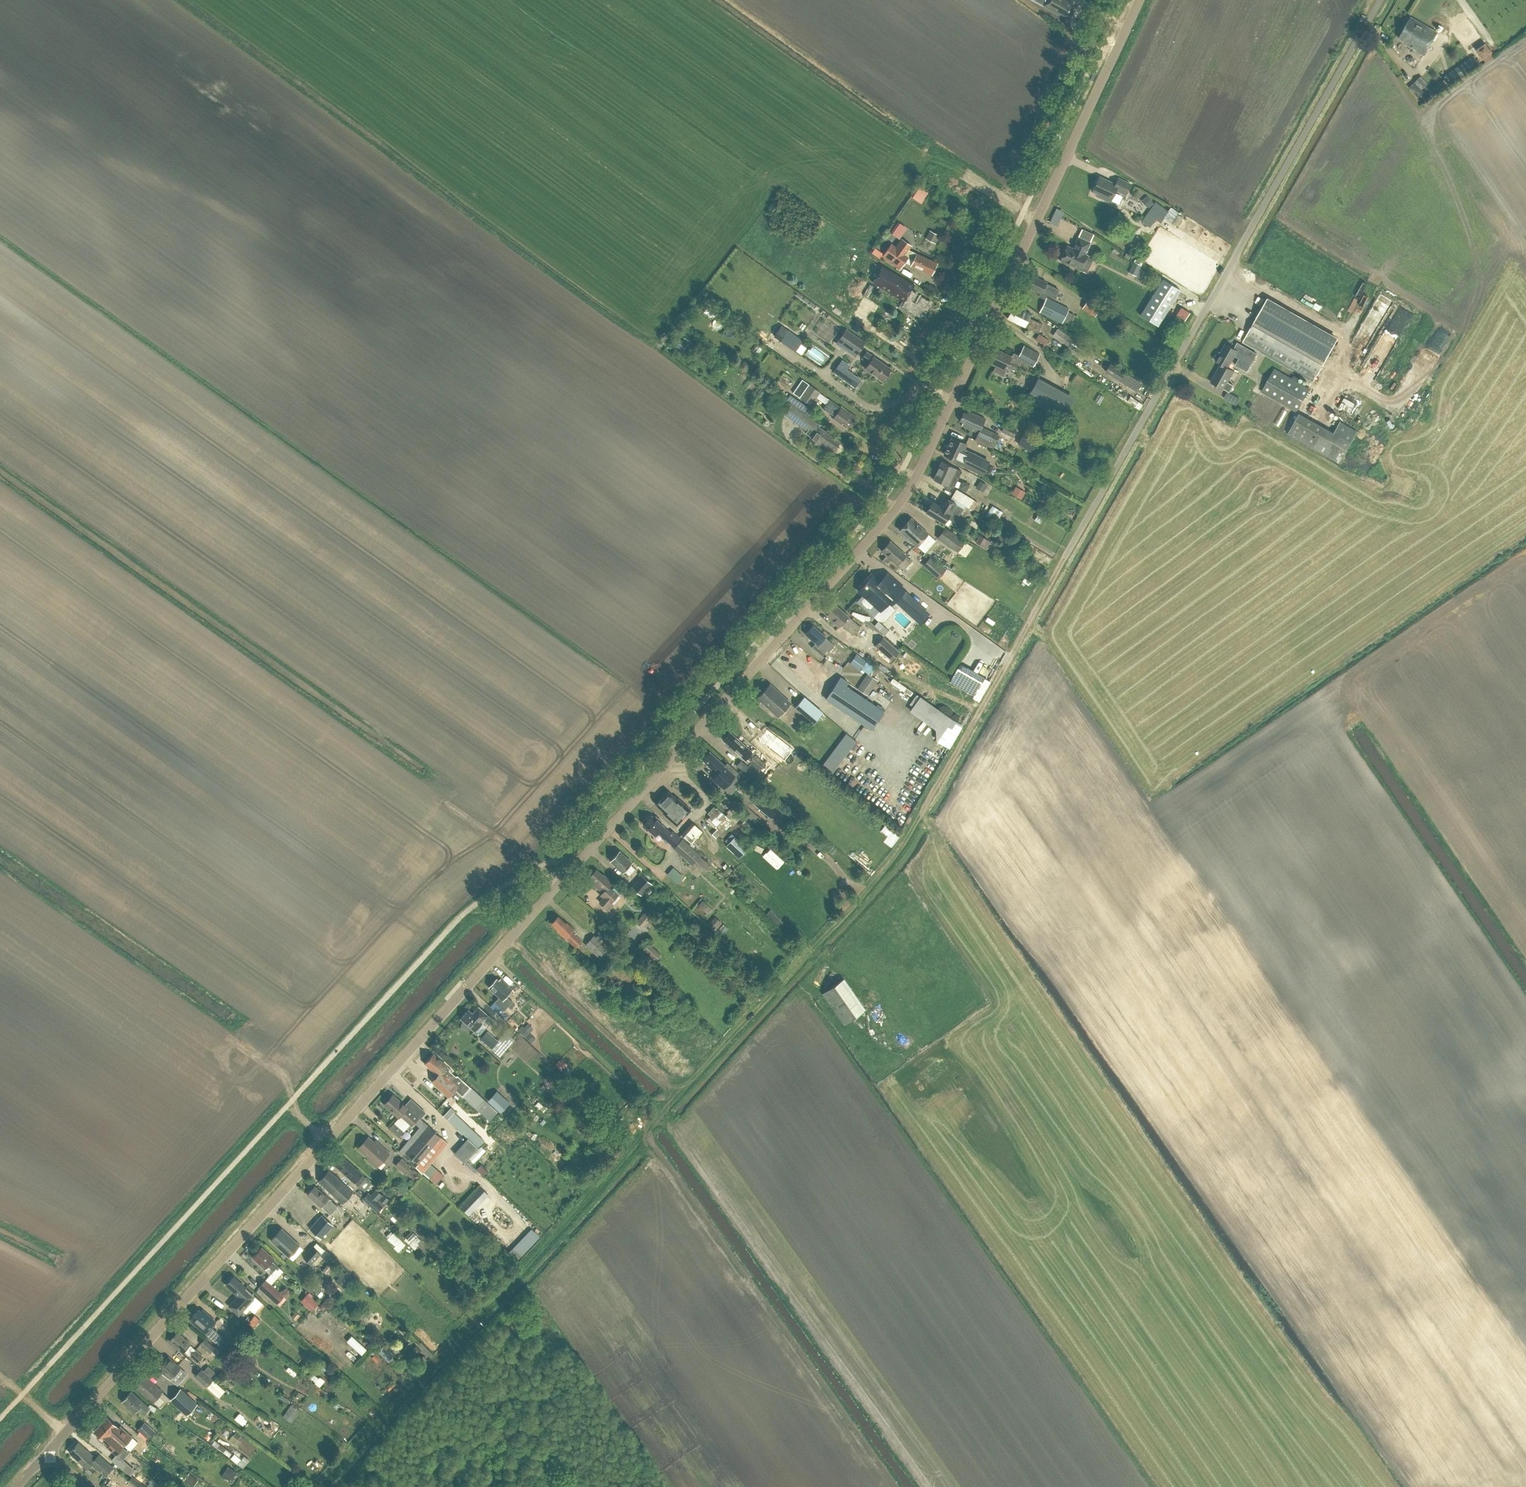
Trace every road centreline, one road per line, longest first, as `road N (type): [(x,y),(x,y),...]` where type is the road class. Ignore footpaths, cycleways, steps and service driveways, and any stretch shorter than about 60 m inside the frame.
road 1 (unclassified): [(44,1456),(896,507),(1138,0)]
road 2 (track): [(1064,556),(884,869),(321,1486)]
road 3 (unclassified): [(1064,556),(1380,0)]
road 4 (track): [(513,936),(682,1092)]

